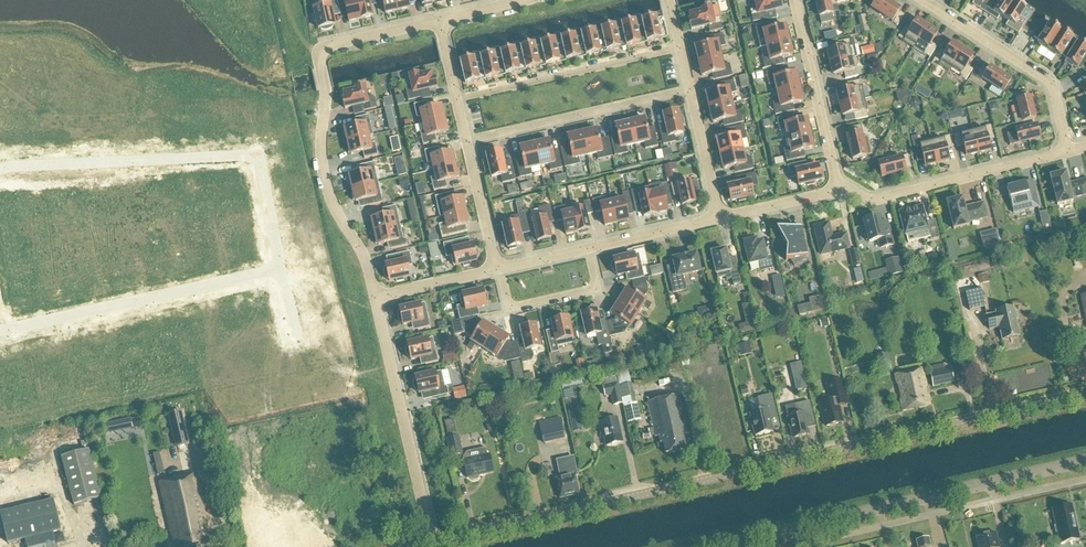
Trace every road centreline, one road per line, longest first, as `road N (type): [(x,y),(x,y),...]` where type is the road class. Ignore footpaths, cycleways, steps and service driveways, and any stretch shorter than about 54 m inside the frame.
road 1 (unclassified): [(431,543),(1085,393)]
road 2 (residential): [(1085,462),(716,546)]
road 3 (residential): [(438,21),(330,46),(319,59),(323,173),(375,299)]
road 4 (residential): [(282,271),(259,160),(0,171)]
road 5 (residential): [(0,334),(282,271)]
road 6 (residential): [(375,299),(431,543)]
road 7 (residential): [(838,191),(880,200),(1068,153)]
road 8 (residential): [(680,49),(456,101)]
road 9 (residential): [(466,141),(689,90)]
road 10 (residential): [(1068,153),(1047,81),(922,0)]
road 11 (residential): [(794,0),(838,191)]
road 12 (residential): [(500,270),(510,308),(596,289),(587,249)]
road 13 (residential): [(587,249),(719,219)]
road 14 (residential): [(495,271),(466,141)]
road 15 (residential): [(719,219),(689,90)]
road 16 (residential): [(375,299),(495,271)]
road 17 (residential): [(719,219),(838,191)]

